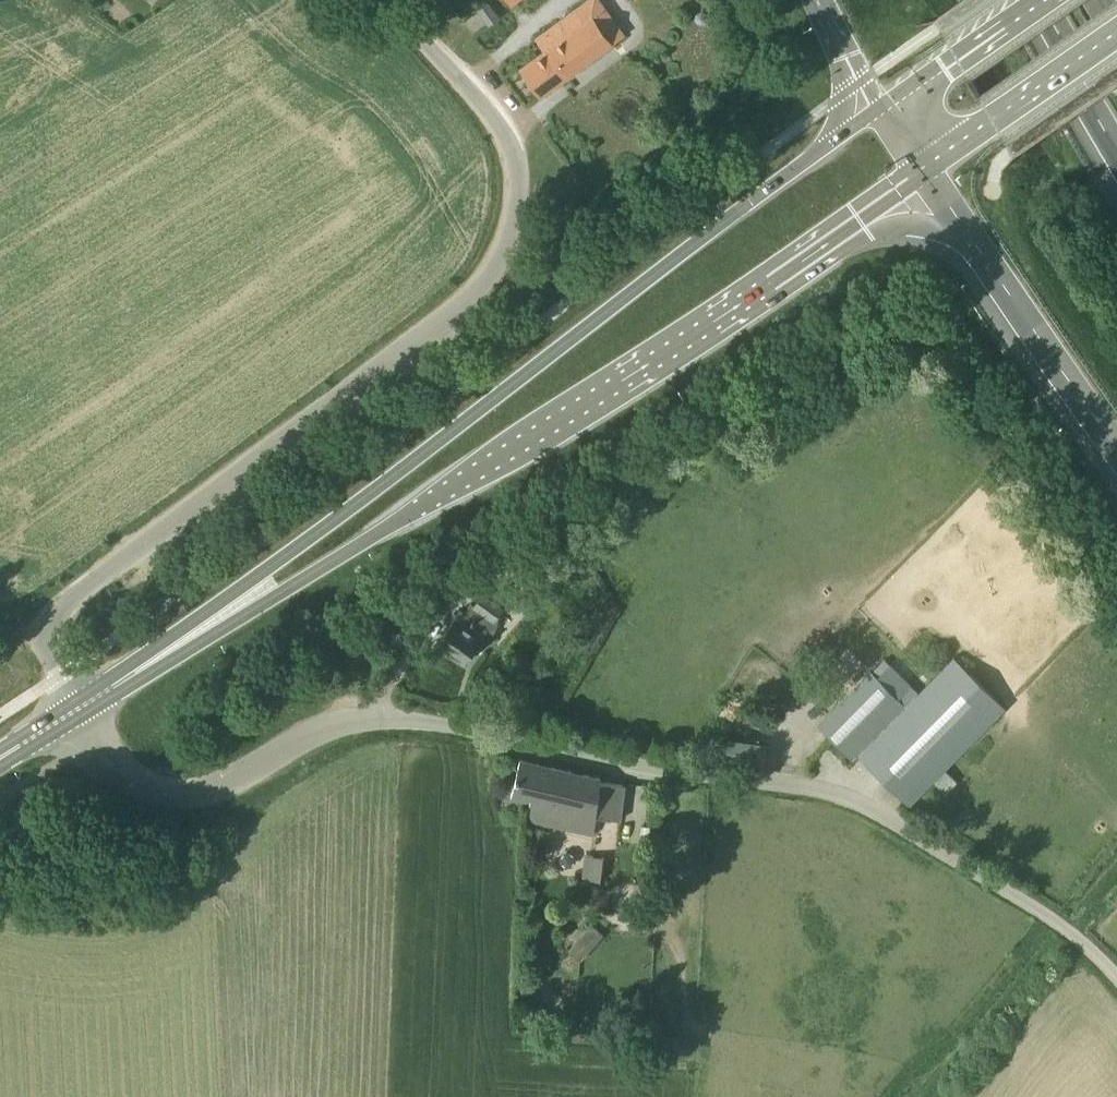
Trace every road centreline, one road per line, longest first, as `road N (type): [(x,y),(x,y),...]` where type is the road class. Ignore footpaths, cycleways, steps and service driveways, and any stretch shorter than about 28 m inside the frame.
road 1 (unclassified): [(1116,978),(1063,924),(867,809),(809,788),(379,720),(322,732),(182,799),(120,774),(77,710)]
road 2 (unclassified): [(77,710),(47,650),(54,621),(461,317),(498,264),(506,225),(497,147),(481,118),(365,0)]
road 3 (primary): [(880,107),(136,672)]
road 4 (primary): [(136,672),(227,627),(470,479),(923,177)]
road 5 (motorway): [(923,177),(1011,310),(1116,449)]
road 6 (primary): [(923,177),(1116,41)]
road 7 (primary): [(1035,0),(880,107)]
road 8 (motorway): [(1029,0),(1116,143)]
road 9 (motorway): [(824,0),(880,107)]

